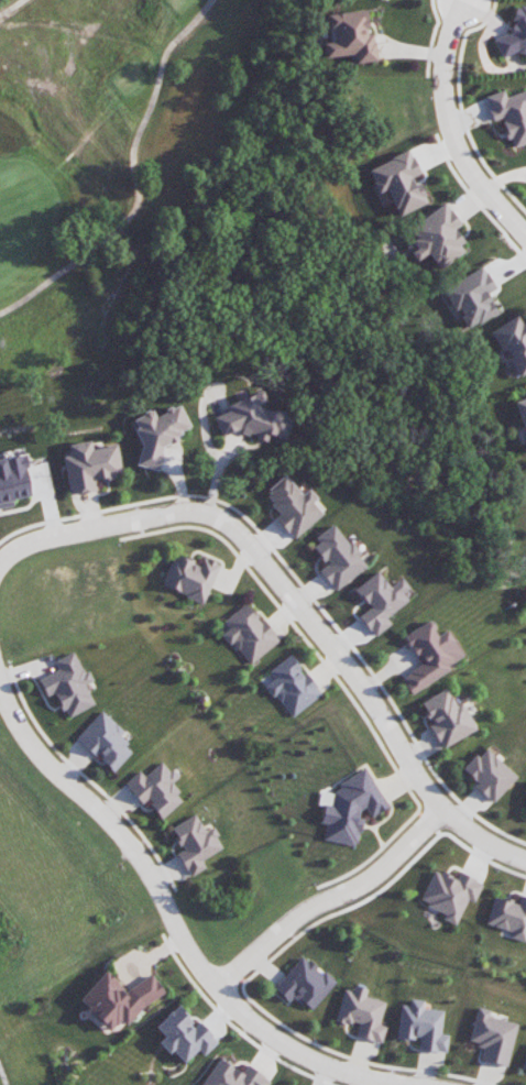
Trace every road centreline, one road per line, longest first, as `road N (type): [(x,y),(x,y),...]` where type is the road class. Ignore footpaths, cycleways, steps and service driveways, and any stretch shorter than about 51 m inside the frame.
road 1 (residential): [(0,564),(36,537),(178,511),(224,522),(335,650),(441,809),(525,859)]
road 2 (residential): [(425,1084),(315,1061),(235,1007),(123,837),(48,769),(0,688)]
road 3 (residential): [(215,985),(304,910),(366,880),(441,809)]
road 4 (residential): [(525,241),(460,166),(440,95),(460,0)]

